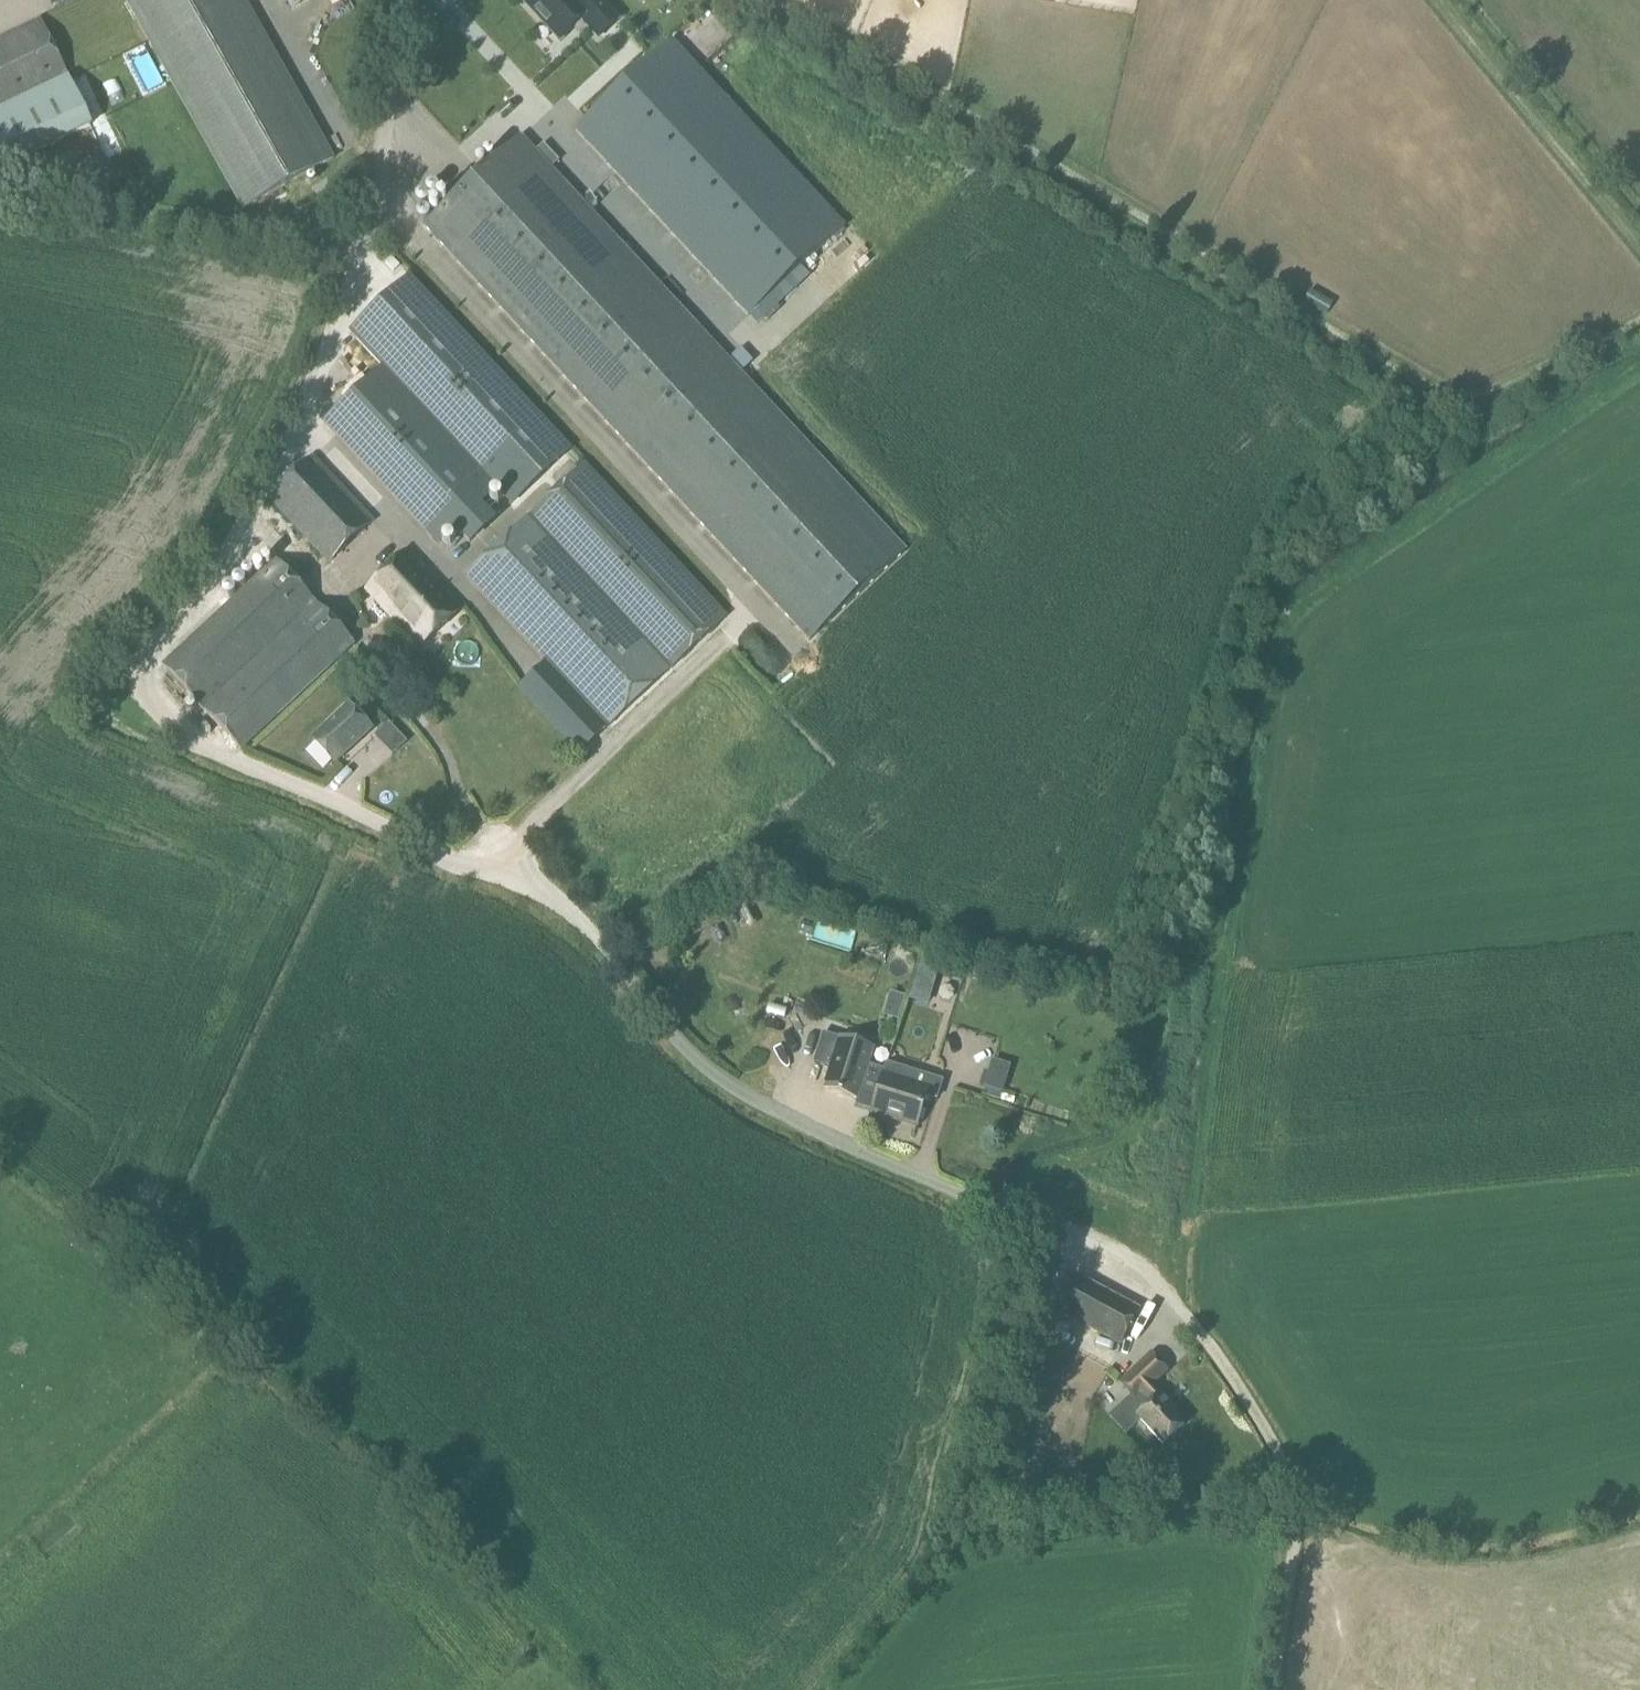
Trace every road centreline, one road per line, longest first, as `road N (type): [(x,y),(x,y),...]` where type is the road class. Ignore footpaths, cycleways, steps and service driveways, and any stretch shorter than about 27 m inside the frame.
road 1 (track): [(1275,1689),(1294,1496),(1228,1368),(1139,1264),(814,1130),(717,1077),(577,911),(184,735),(159,707),(147,654),(151,639),(234,543),(349,294),(386,118),(399,0)]

